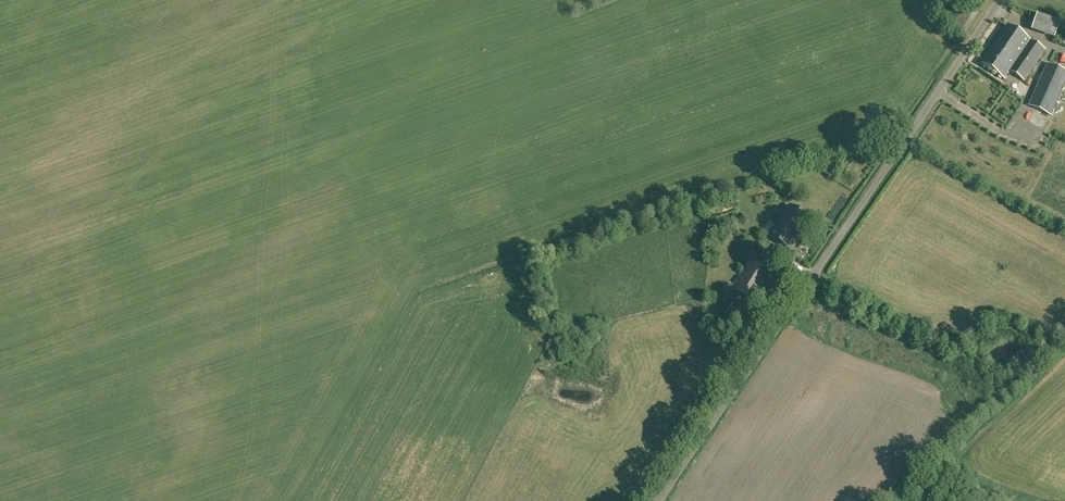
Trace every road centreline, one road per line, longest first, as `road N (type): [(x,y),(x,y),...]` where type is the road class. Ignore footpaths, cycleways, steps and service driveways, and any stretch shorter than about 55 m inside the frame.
road 1 (unclassified): [(660,500),(1001,0)]

